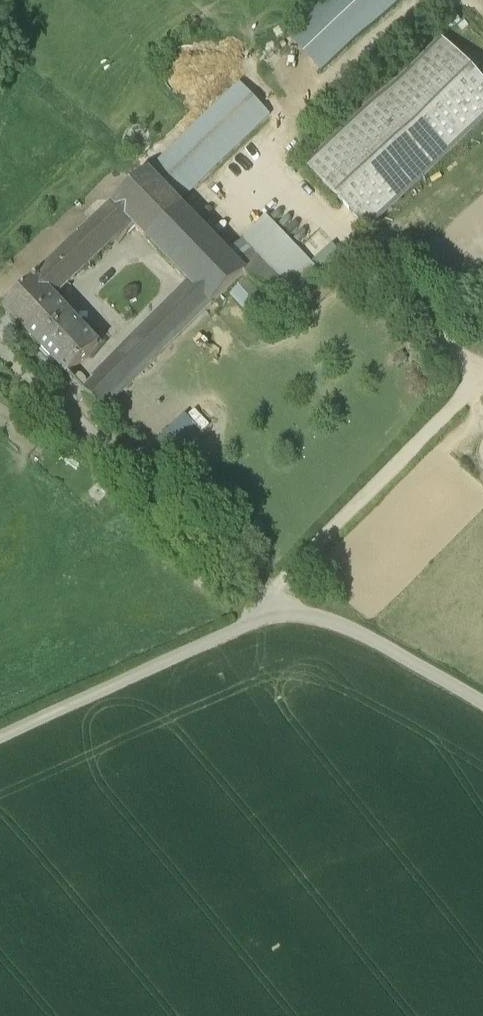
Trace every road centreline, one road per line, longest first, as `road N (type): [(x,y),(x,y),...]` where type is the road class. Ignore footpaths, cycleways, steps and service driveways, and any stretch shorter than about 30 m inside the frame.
road 1 (track): [(263,637),(285,601),(482,401)]
road 2 (track): [(263,637),(309,634),(354,649),(482,717)]

